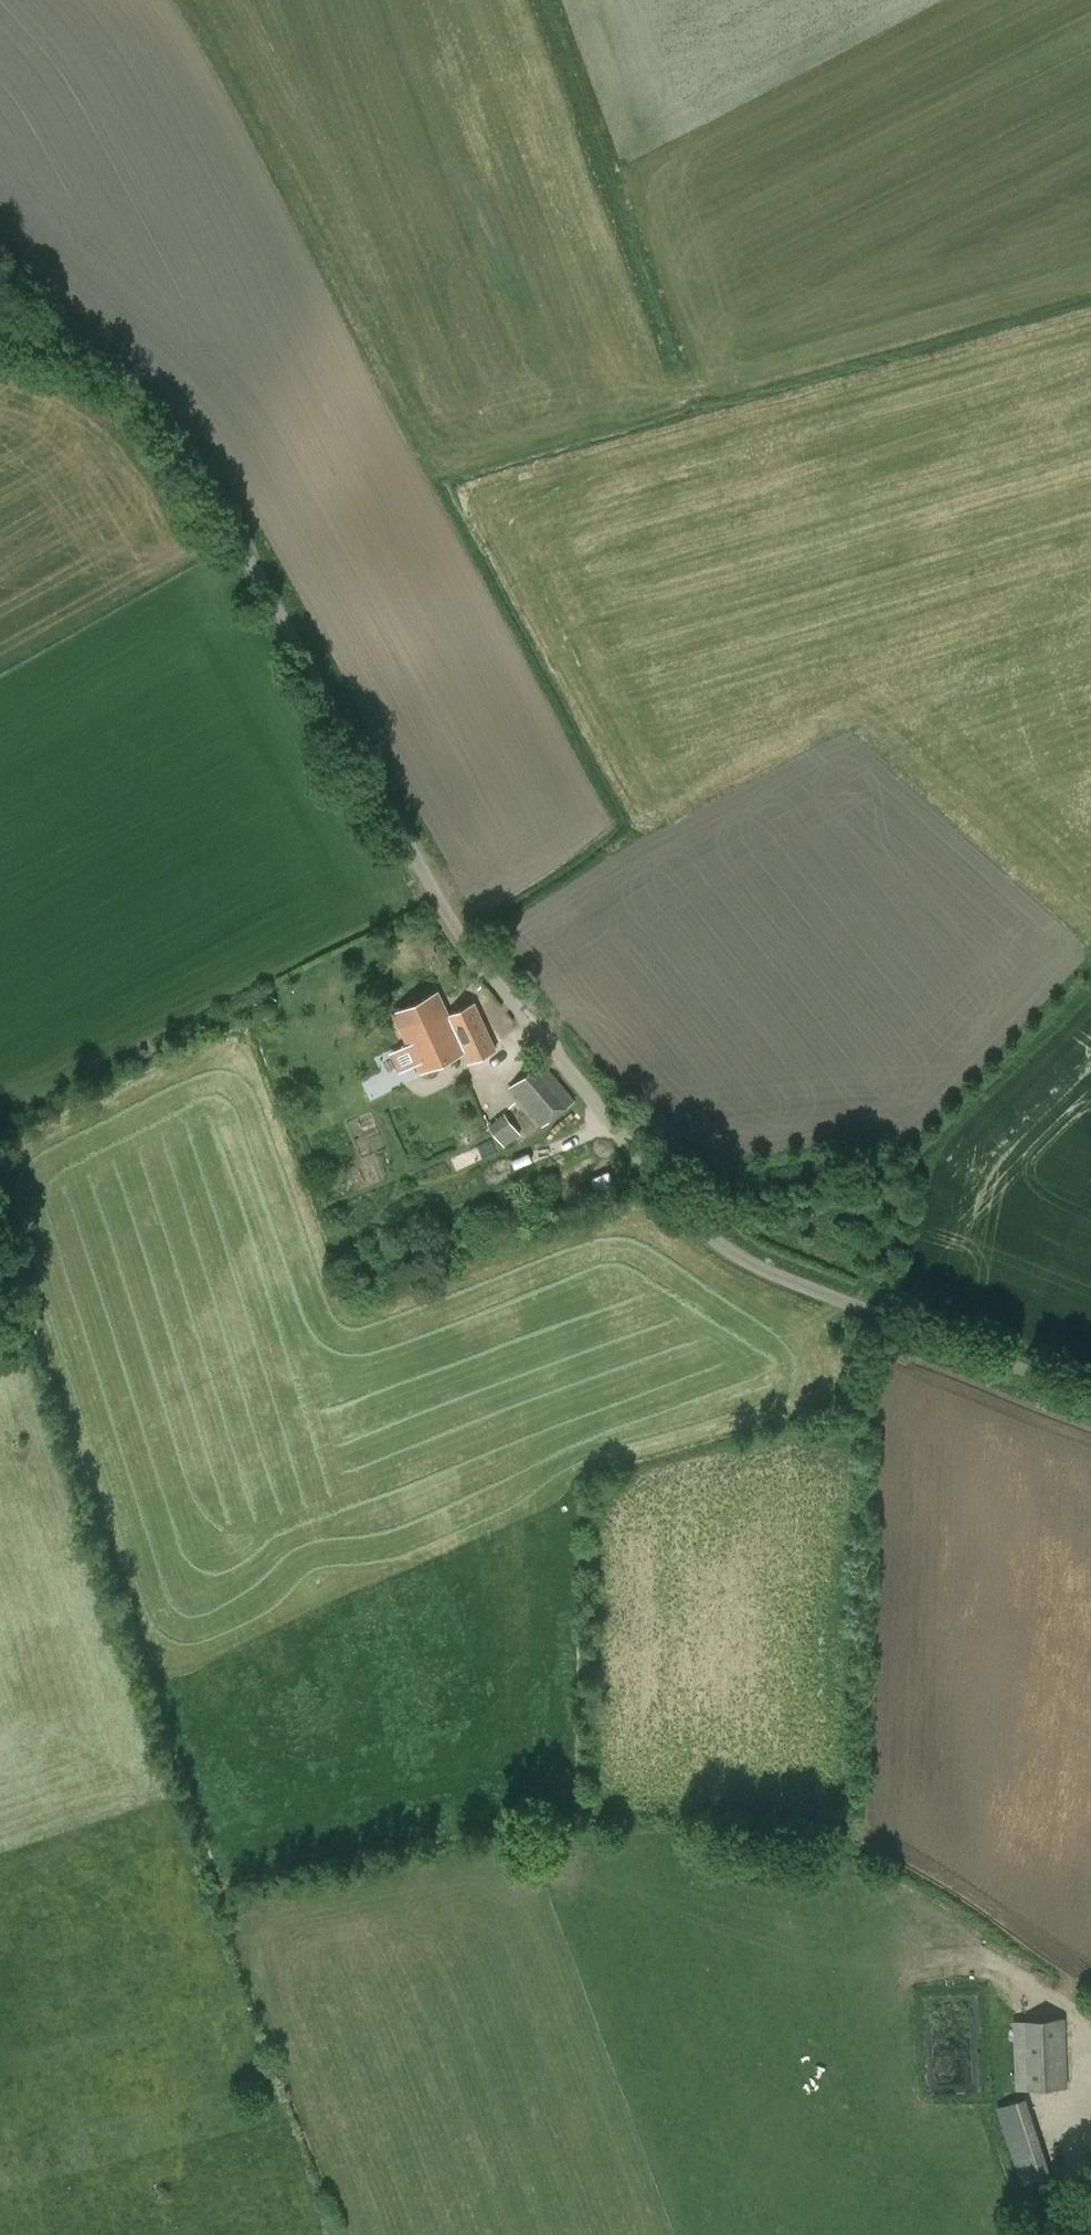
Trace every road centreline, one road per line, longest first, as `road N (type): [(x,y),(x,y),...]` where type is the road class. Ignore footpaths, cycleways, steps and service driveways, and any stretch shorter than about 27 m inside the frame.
road 1 (unclassified): [(1090,1393),(774,1270),(708,1230),(545,1040),(436,894),(178,440),(86,351),(0,320)]
road 2 (track): [(1090,2097),(1066,2182),(1039,2234)]

